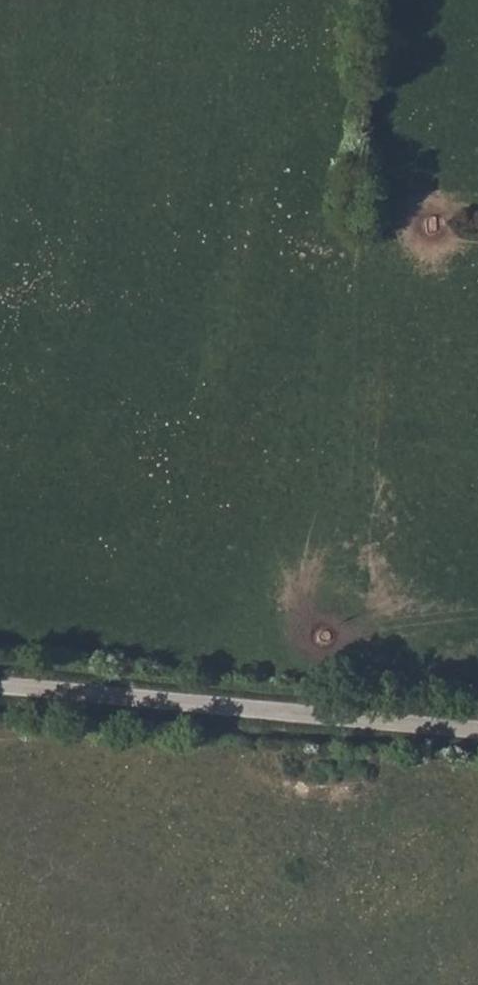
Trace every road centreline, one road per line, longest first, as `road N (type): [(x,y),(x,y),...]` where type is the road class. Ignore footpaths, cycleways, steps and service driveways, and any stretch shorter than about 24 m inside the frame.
road 1 (unclassified): [(477,738),(0,690)]

